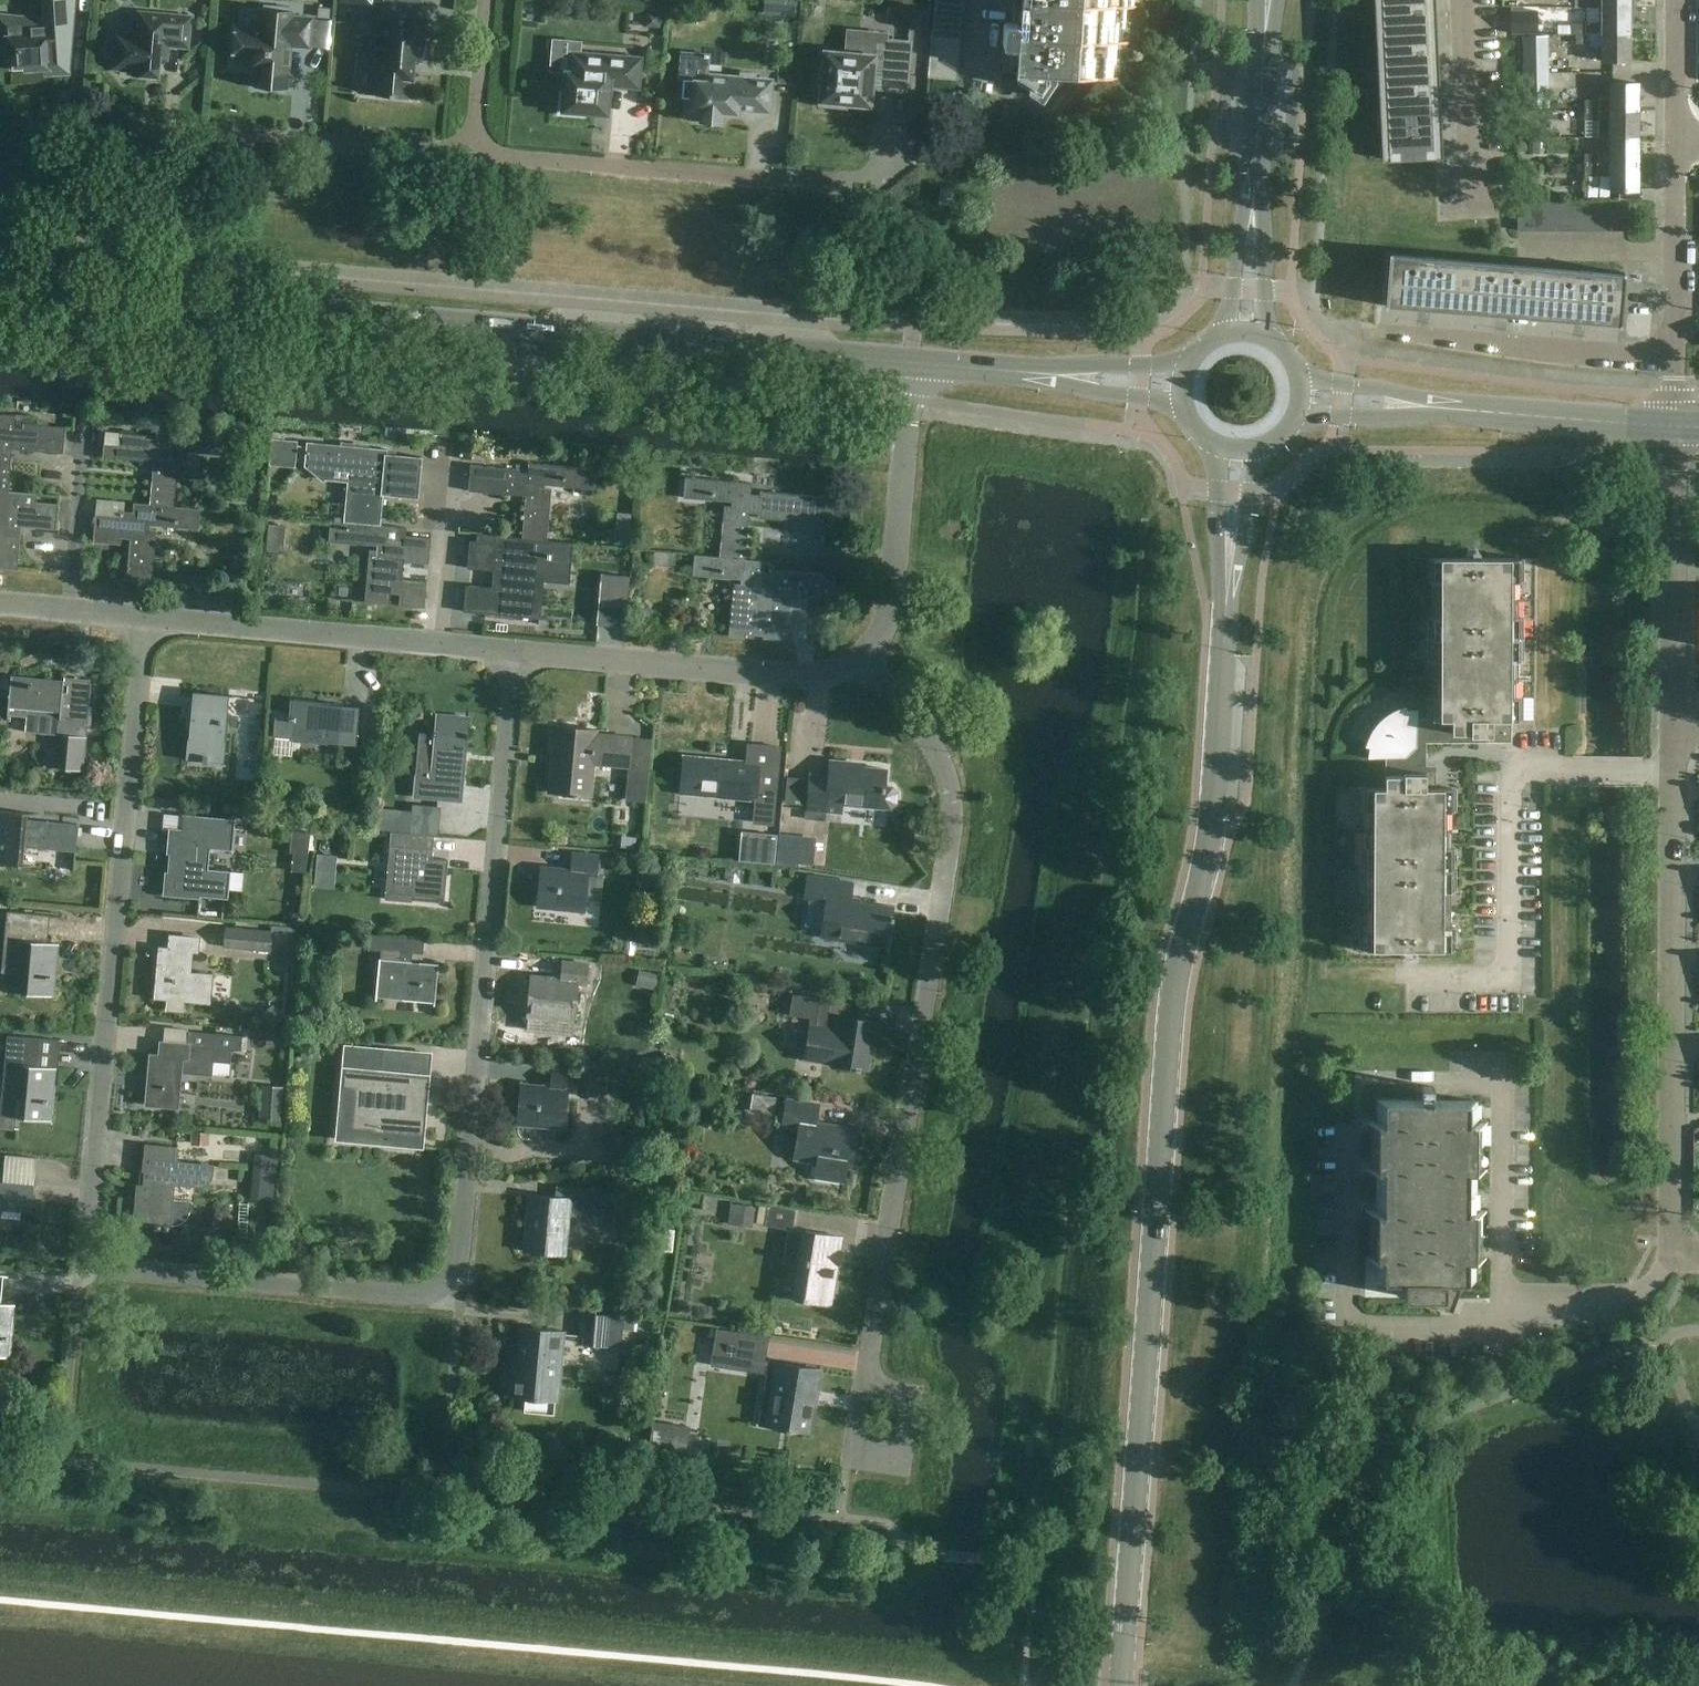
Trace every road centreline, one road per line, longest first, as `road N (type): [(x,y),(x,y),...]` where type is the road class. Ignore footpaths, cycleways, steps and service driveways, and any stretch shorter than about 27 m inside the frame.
road 1 (residential): [(146,614),(91,1220),(99,1251),(128,1269),(412,1294),(453,1277),(515,649)]
road 2 (tertiary): [(1121,1685),(1174,984),(1213,836),(1226,634)]
road 3 (tertiary): [(911,363),(149,297),(0,270)]
road 4 (residential): [(863,1387),(953,830),(944,770),(860,657)]
road 5 (residential): [(1685,1248),(1672,1208),(1675,773)]
road 6 (residential): [(1675,773),(1521,769),(1509,788),(1503,980),(1402,975)]
road 7 (residential): [(472,153),(89,122)]
road 8 (tertiary): [(1675,428),(1302,395)]
road 9 (residential): [(515,649),(146,614)]
road 10 (residential): [(832,184),(472,153)]
road 11 (residential): [(860,657),(839,672),(787,676),(515,649)]
road 12 (residential): [(1502,1299),(1488,1318),(1457,1328),(1371,1327),(1357,1318),(1347,1298),(1348,1136)]
road 13 (residential): [(911,363),(889,595),(885,621),(860,657)]
road 14 (residential): [(1676,729),(1675,428)]
road 15 (residential): [(1674,356),(1384,333)]
road 16 (tertiary): [(1179,387),(911,363)]
road 17 (residential): [(1455,1083),(1503,1085),(1502,1299)]
road 18 (residential): [(1674,356),(1677,142)]
road 19 (residential): [(1502,1299),(1535,1305),(1648,1288),(1685,1248)]
road 20 (residential): [(1470,193),(1461,0)]
road 21 (tertiary): [(1212,446),(1226,634)]
road 22 (tertiary): [(1226,634),(1254,452)]
road 23 (tertiary): [(1265,30),(1253,198)]
road 24 (residential): [(852,1443),(907,1452),(916,1396),(863,1387)]
road 25 (residential): [(472,153),(486,0)]
road 26 (residential): [(146,614),(0,602)]
road 27 (residential): [(1677,142),(1677,0)]
road 28 (tertiary): [(1271,337),(1253,198)]
road 29 (tertiary): [(1253,198),(1222,332)]

